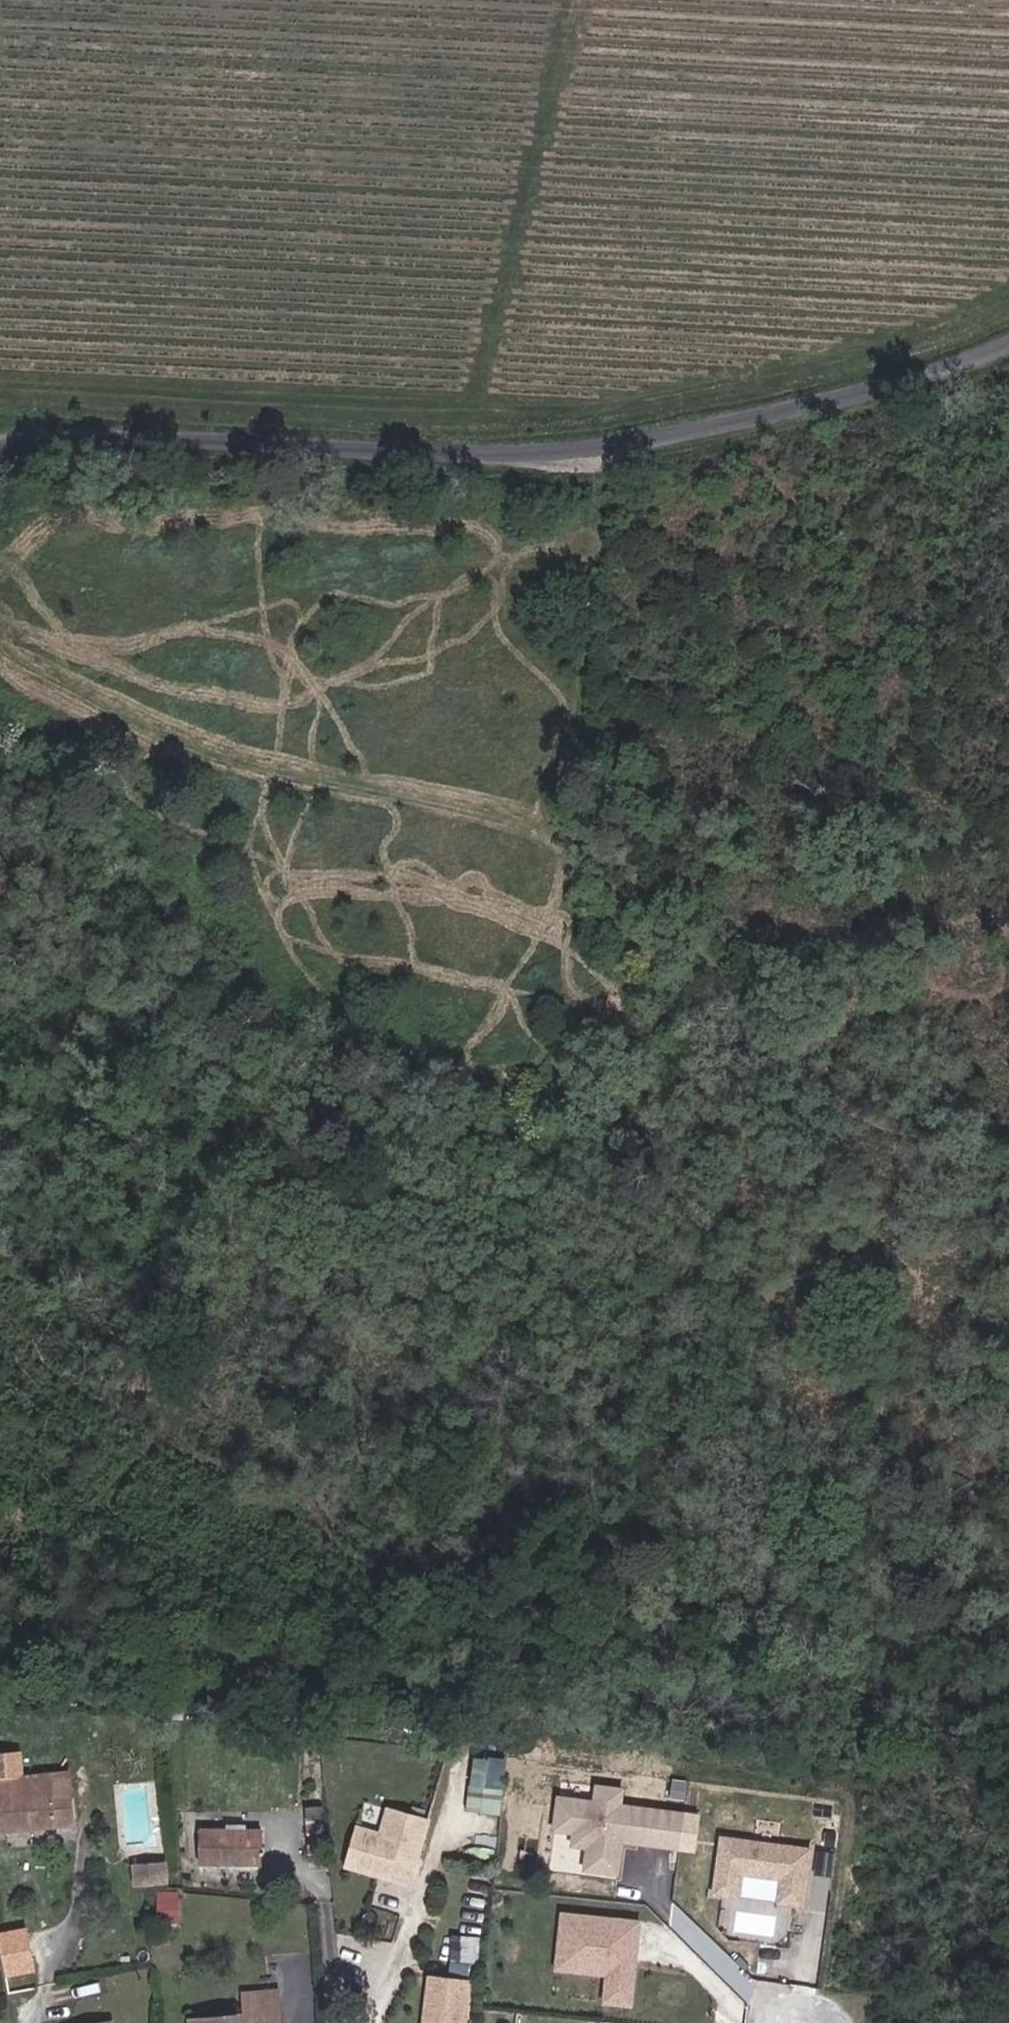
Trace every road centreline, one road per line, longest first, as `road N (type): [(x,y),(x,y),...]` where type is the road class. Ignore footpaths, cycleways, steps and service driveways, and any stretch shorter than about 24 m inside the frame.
road 1 (unclassified): [(0,446),(89,441),(413,455),(556,451),(672,435),(886,386),(1008,342)]
road 2 (residential): [(32,2022),(77,1916),(87,1843)]
road 3 (residential): [(342,2022),(328,1898)]

